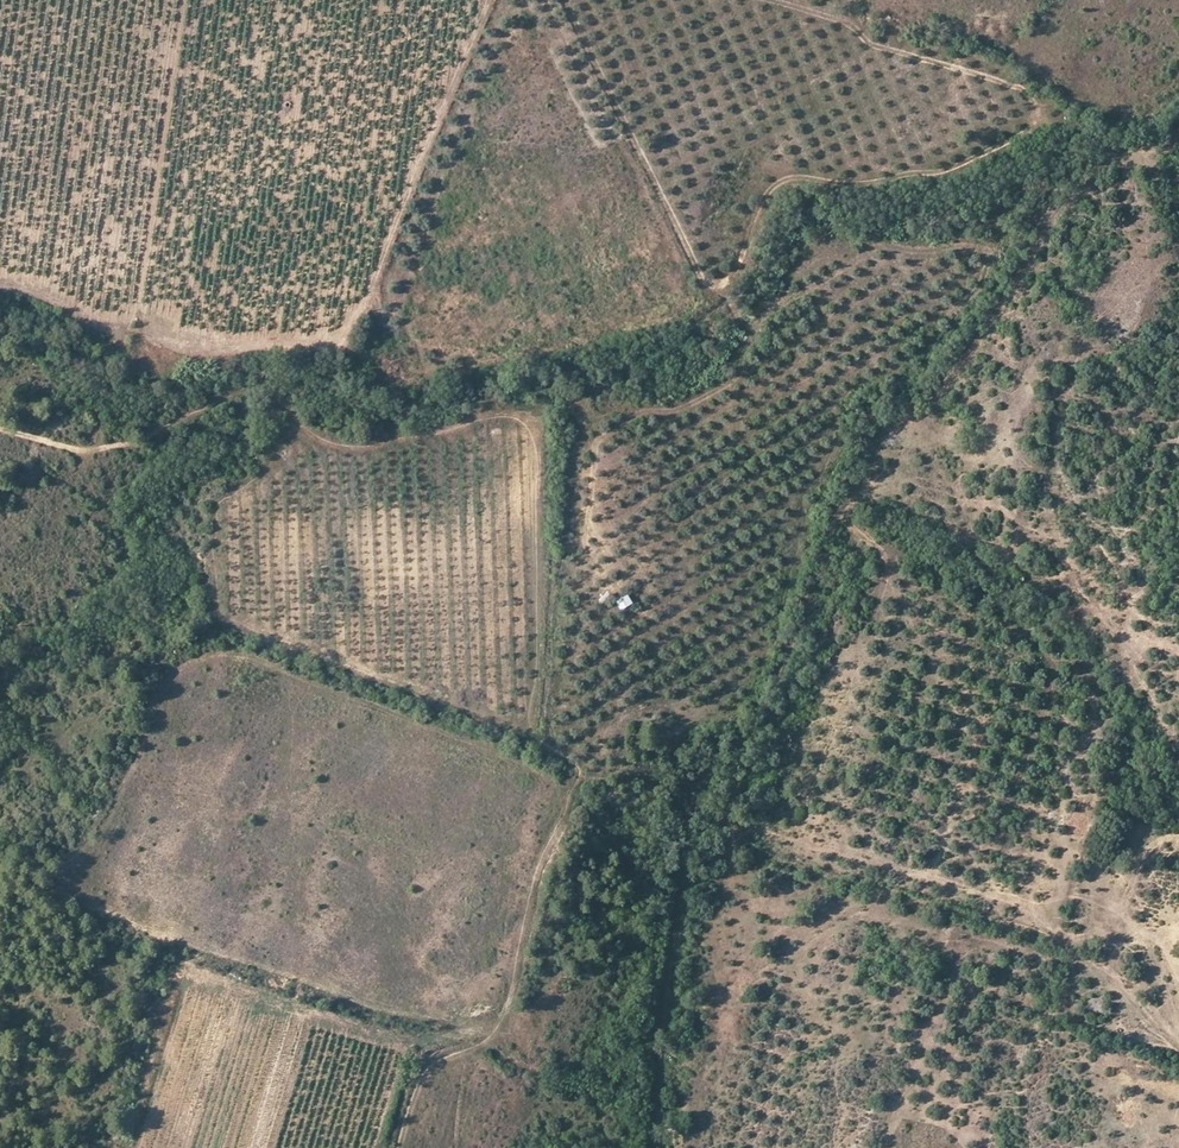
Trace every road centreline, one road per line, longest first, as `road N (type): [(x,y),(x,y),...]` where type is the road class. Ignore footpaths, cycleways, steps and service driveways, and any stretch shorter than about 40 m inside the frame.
road 1 (track): [(487,0),(341,338)]

